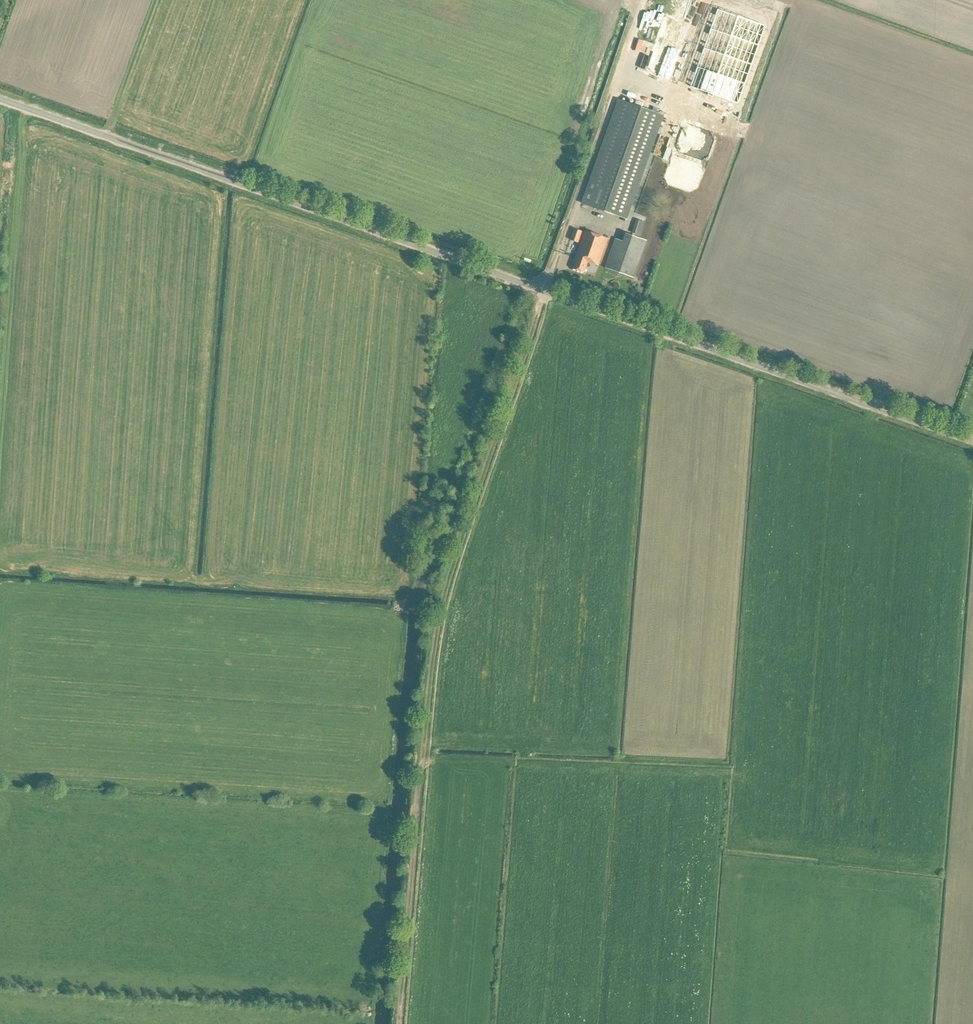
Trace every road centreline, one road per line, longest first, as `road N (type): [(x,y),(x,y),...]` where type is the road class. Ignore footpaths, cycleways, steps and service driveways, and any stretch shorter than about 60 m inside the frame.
road 1 (unclassified): [(972,441),(0,100)]
road 2 (track): [(400,1023),(440,616),(546,291)]

